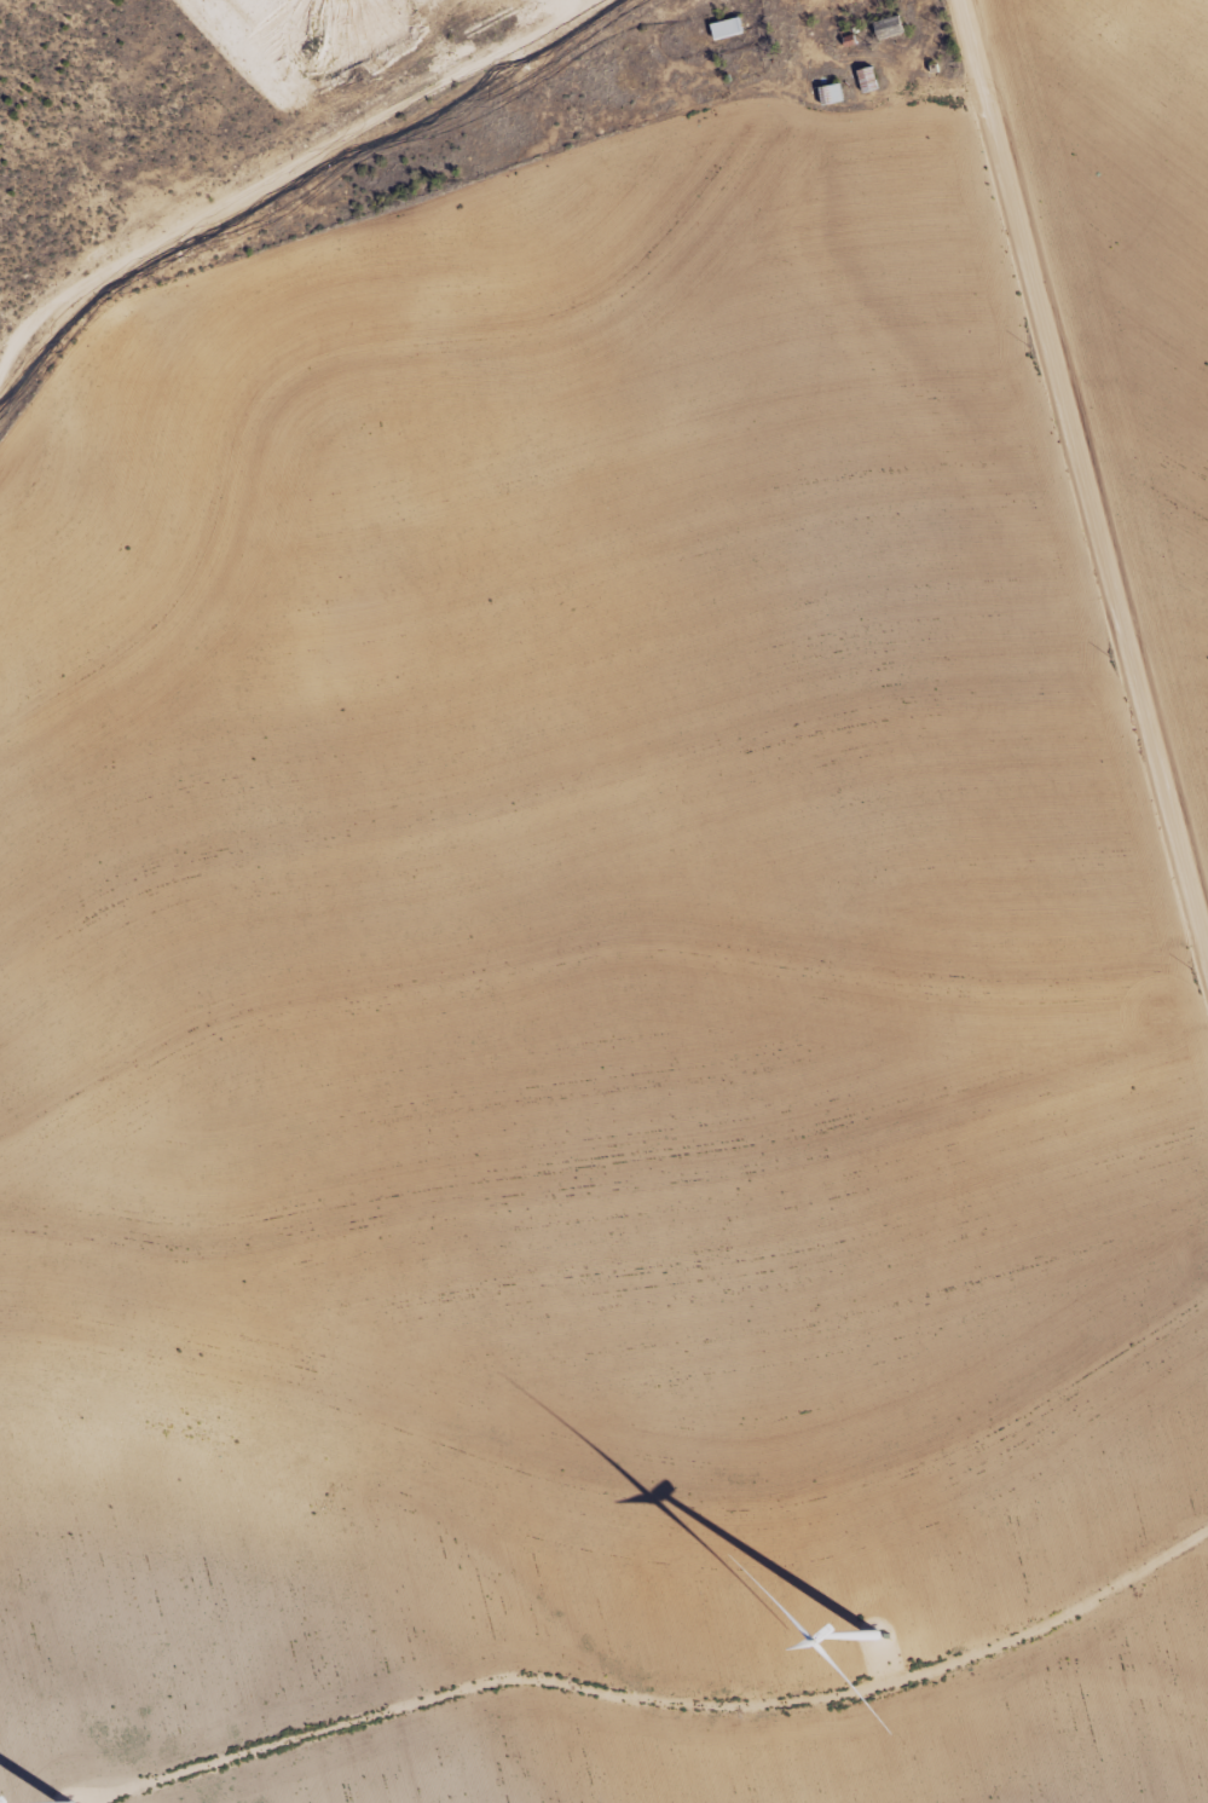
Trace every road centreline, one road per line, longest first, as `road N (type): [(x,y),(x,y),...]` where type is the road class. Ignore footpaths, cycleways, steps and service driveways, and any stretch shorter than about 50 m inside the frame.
road 1 (residential): [(1207,978),(956,0)]

